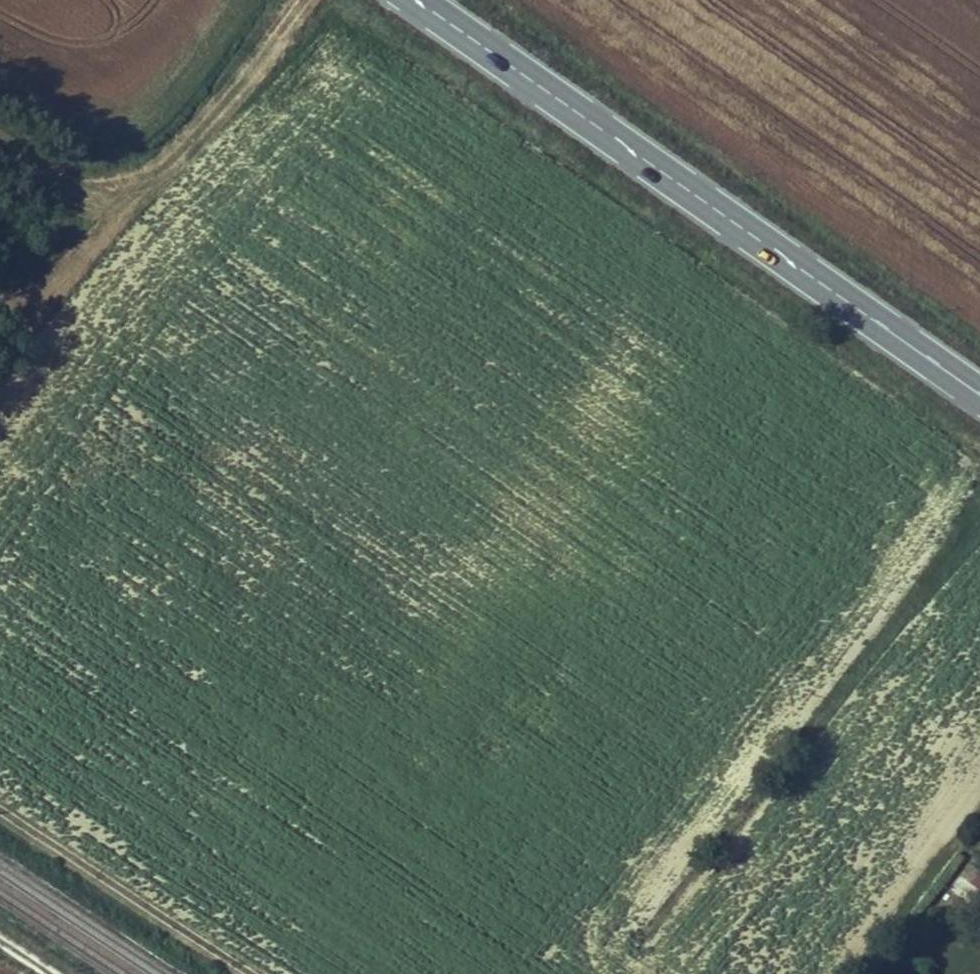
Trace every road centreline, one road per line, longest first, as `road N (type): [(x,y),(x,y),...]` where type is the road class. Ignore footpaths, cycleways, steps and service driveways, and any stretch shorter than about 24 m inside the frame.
road 1 (primary): [(423,0),(979,390)]

